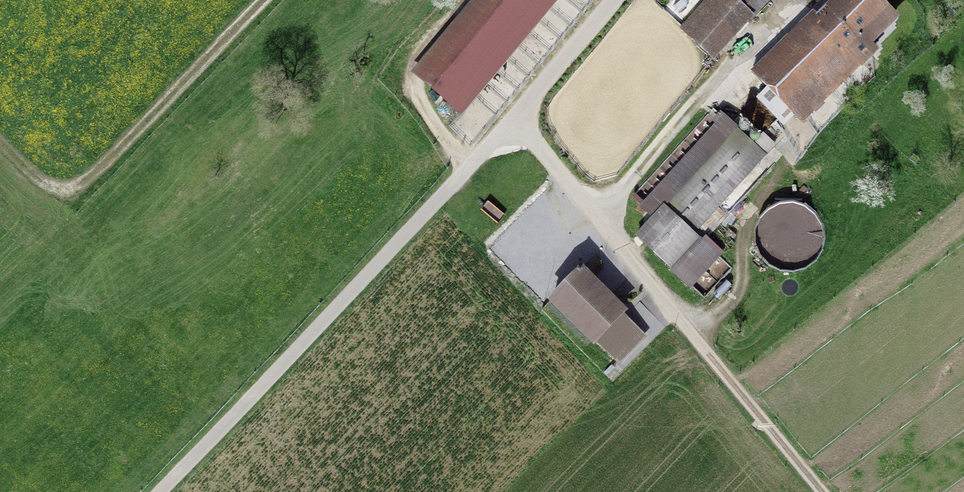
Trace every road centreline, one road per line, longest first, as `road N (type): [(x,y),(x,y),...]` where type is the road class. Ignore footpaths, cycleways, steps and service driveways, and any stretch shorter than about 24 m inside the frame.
road 1 (track): [(821,491),(523,121),(168,491)]
road 2 (track): [(260,0),(75,184),(44,182),(0,147)]
road 3 (residential): [(618,0),(523,121)]

